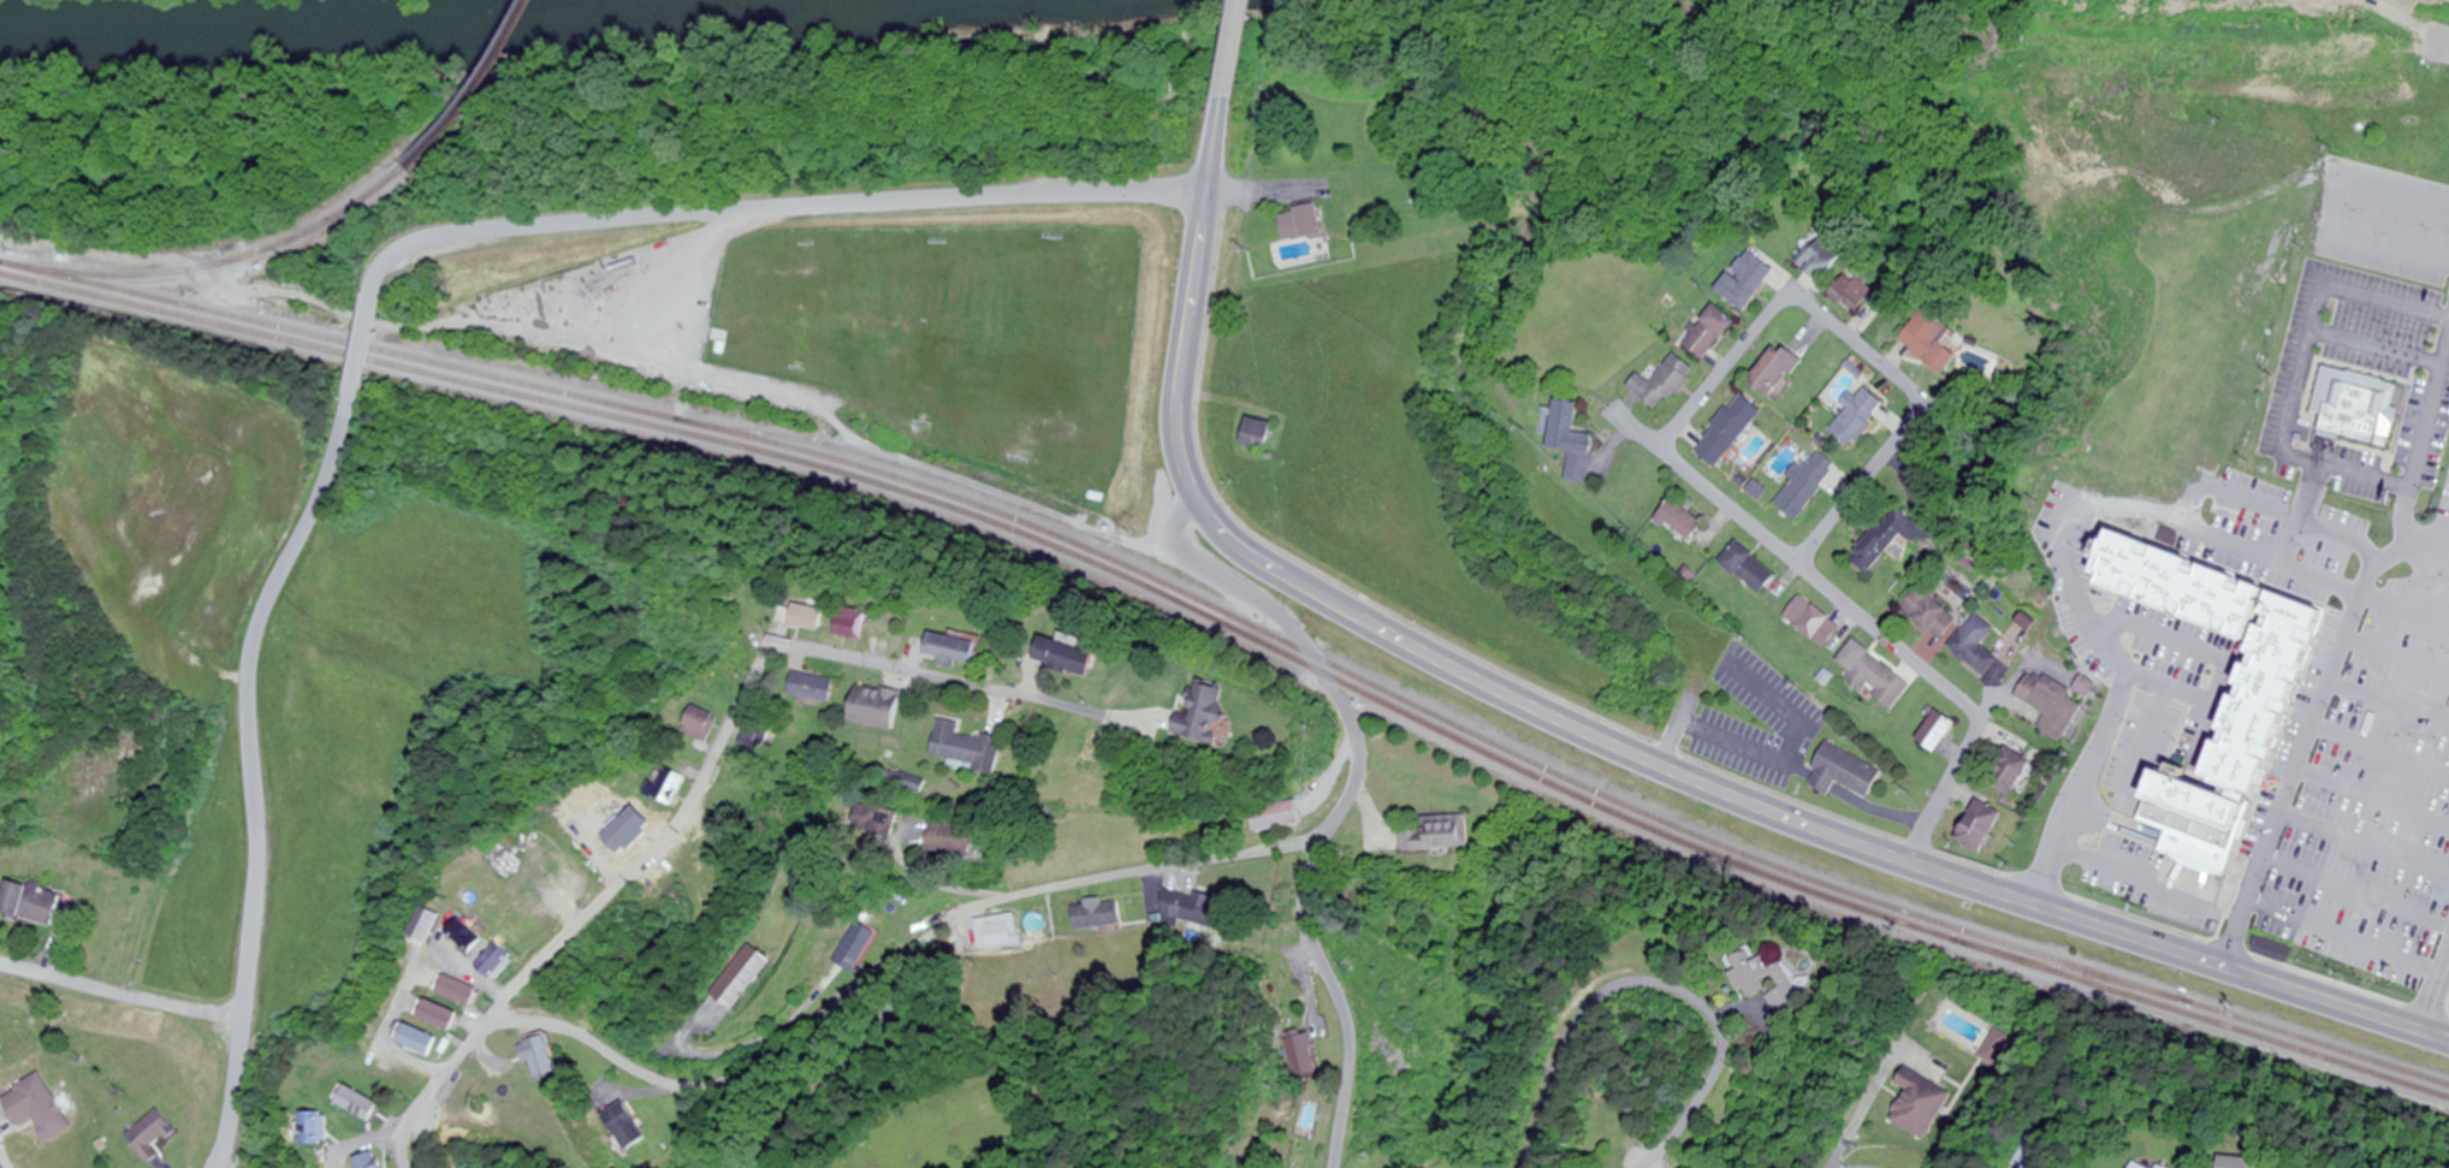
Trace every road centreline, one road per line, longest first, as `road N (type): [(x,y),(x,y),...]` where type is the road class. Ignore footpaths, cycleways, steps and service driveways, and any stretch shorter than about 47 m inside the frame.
road 1 (residential): [(2448,1039),(1695,785),(1538,718),(1315,597),(1223,535),(1196,503),(1176,422),(1229,100)]
road 2 (residential): [(416,1167),(413,1128),(503,1021),(545,1021),(695,1091),(777,1057),(830,1009),(889,972),(954,905),(1317,844)]
road 3 (residential): [(380,296),(391,269),(414,248),(470,232),(804,206),(1211,192)]
road 4 (residential): [(503,1021),(683,831),(714,758),(785,646),(1098,713)]
road 5 (residential): [(220,1167),(241,1096),(266,619),(340,458),(357,401)]
road 6 (residential): [(1334,1167),(1346,1032),(1334,983),(1299,907),(1317,844),(1362,781),(1356,724),(1299,636),(1174,547),(1172,532),(1196,503)]
road 7 (residential): [(1803,559),(1932,402),(1793,292),(1661,446)]
road 8 (residential): [(1661,446),(1971,708),(1980,725),(1908,861)]
road 9 (residential): [(1520,1167),(1571,1043),(1603,1006),(1661,985),(1706,1000),(1736,1032),(1728,1074),(1655,1167)]
road 10 (residential): [(247,1021),(0,962)]
road 11 (residential): [(977,899),(911,811),(789,813)]
road 12 (residential): [(889,972),(790,1167)]
road 13 (residential): [(1835,1167),(1904,1042)]

